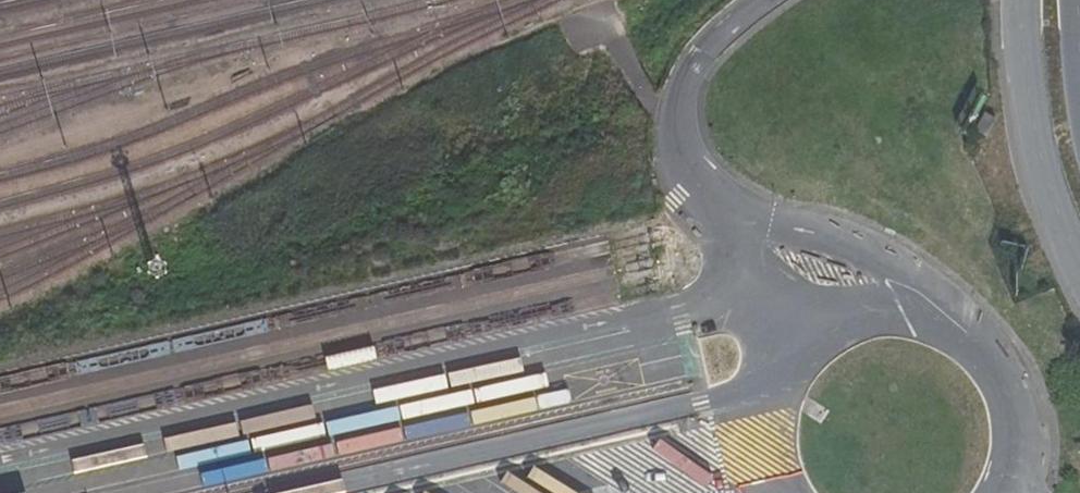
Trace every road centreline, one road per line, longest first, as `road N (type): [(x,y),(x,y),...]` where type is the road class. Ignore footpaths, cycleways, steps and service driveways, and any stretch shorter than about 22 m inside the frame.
road 1 (unclassified): [(1028,448),(1024,403),(1006,361),(975,329),(935,308),(890,302),(845,311),(808,333),(772,384)]
road 2 (secondary): [(1021,0),(1035,130),(1079,268)]

